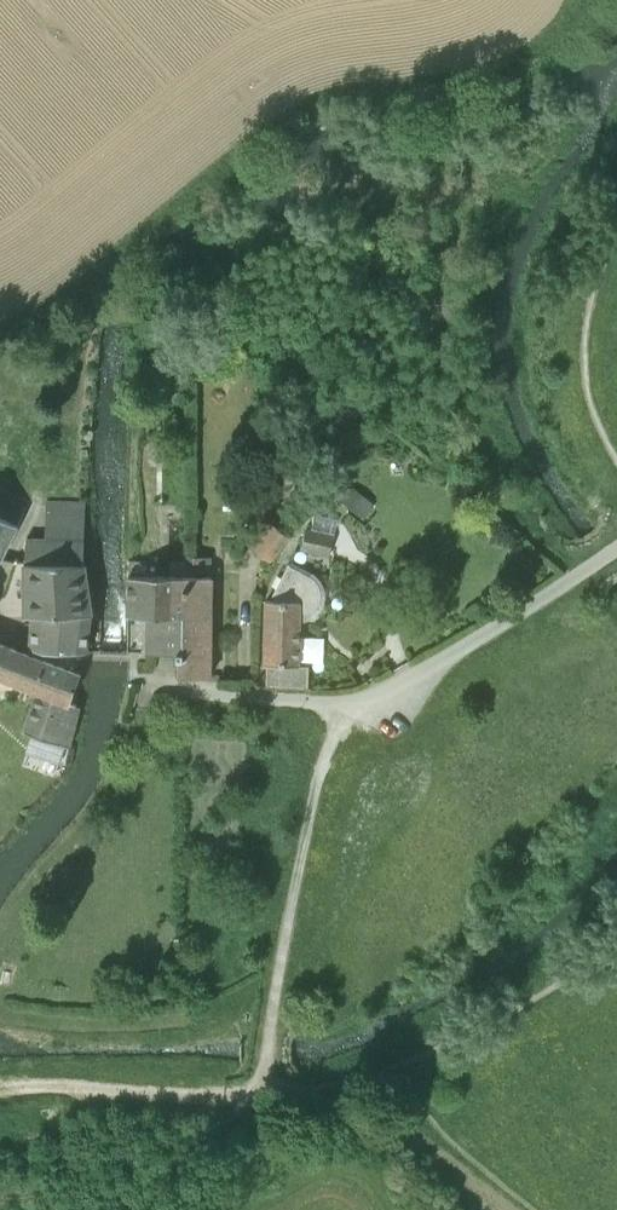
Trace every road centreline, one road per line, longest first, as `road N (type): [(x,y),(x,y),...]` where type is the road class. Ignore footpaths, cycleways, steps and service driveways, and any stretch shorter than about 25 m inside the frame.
road 1 (unclassified): [(616,548),(369,699),(239,695),(150,679)]
road 2 (track): [(346,702),(315,784),(262,1078)]
road 3 (track): [(152,1209),(262,1078)]

